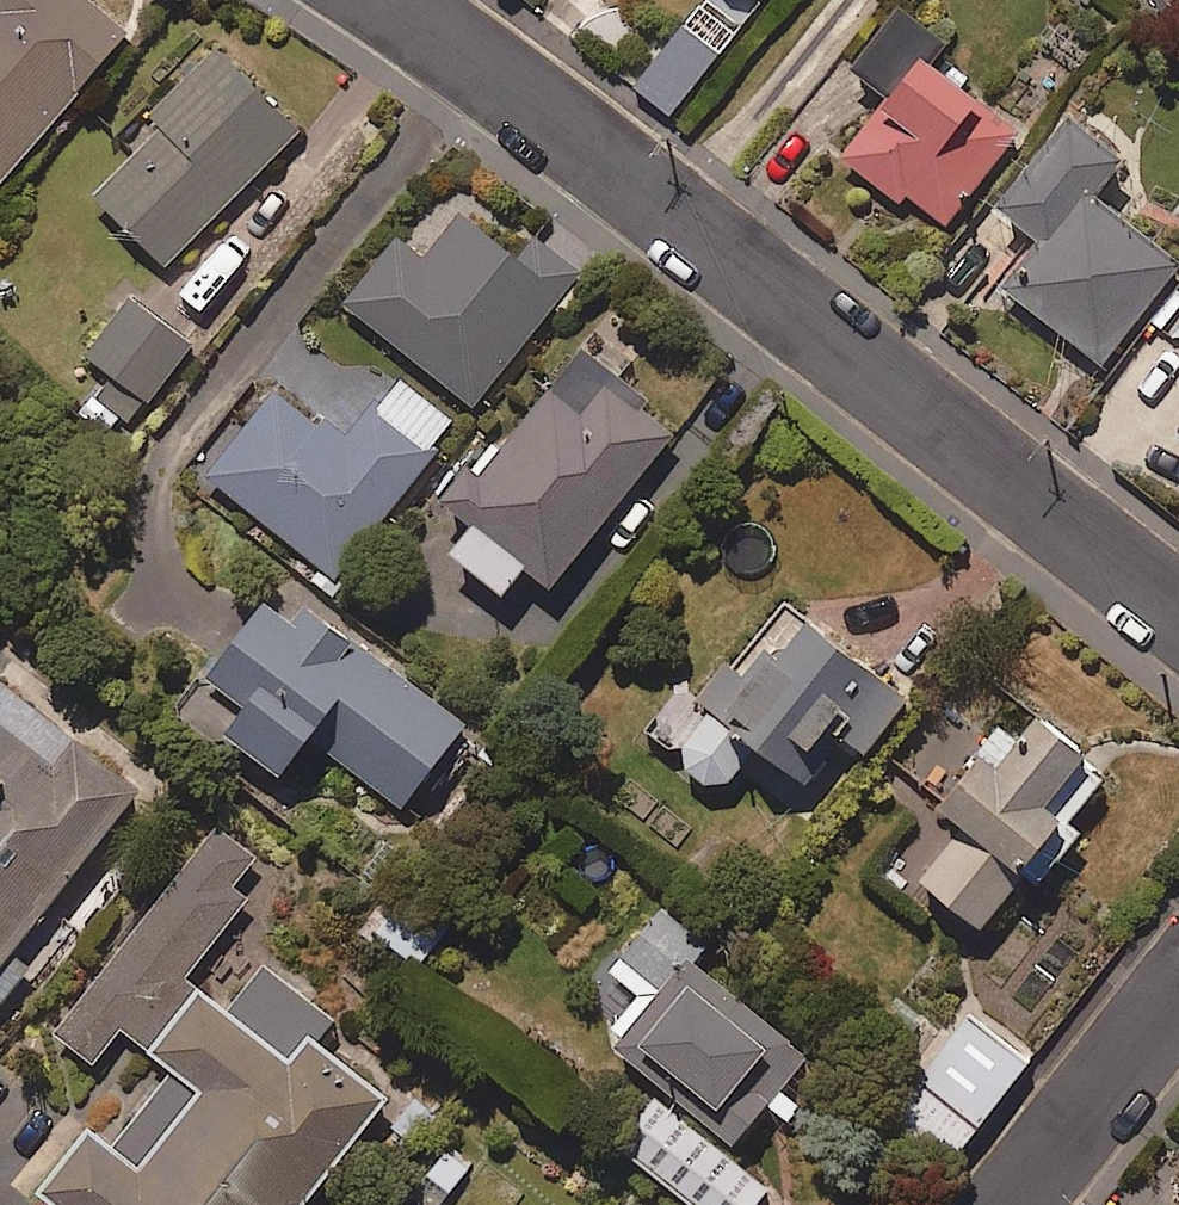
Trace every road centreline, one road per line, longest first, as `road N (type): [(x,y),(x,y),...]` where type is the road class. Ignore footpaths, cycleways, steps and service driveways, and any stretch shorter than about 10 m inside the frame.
road 1 (residential): [(403,0),(484,53),(1178,615)]
road 2 (residential): [(1178,991),(1010,1204)]

